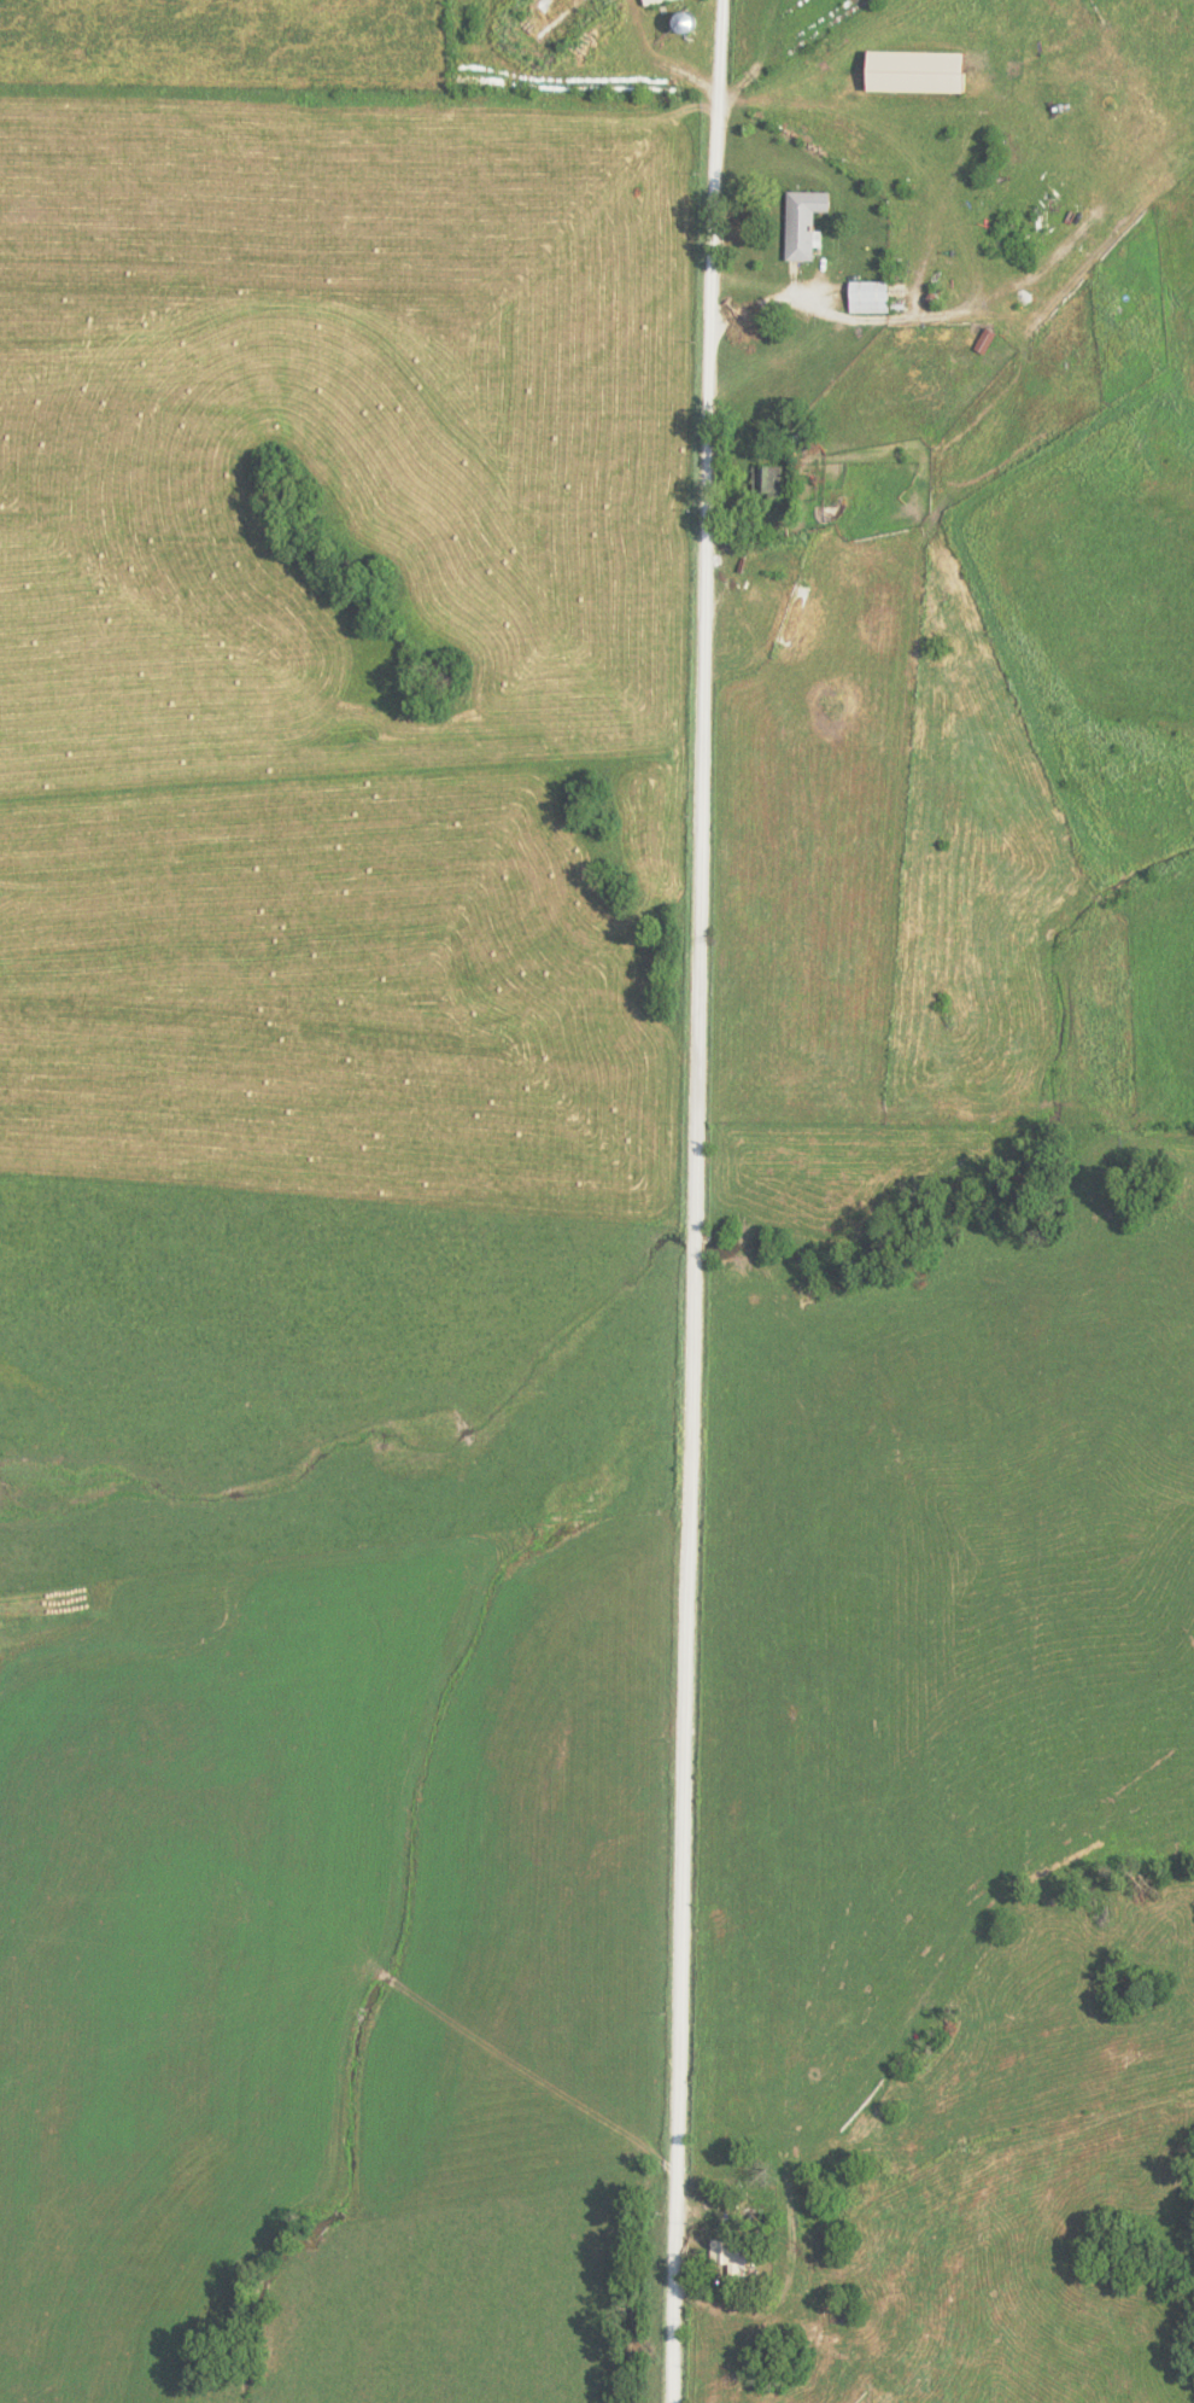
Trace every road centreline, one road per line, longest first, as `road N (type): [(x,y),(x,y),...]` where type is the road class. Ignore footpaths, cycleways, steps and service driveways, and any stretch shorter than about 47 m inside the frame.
road 1 (residential): [(666,2402),(692,1416),(700,576),(719,0)]

